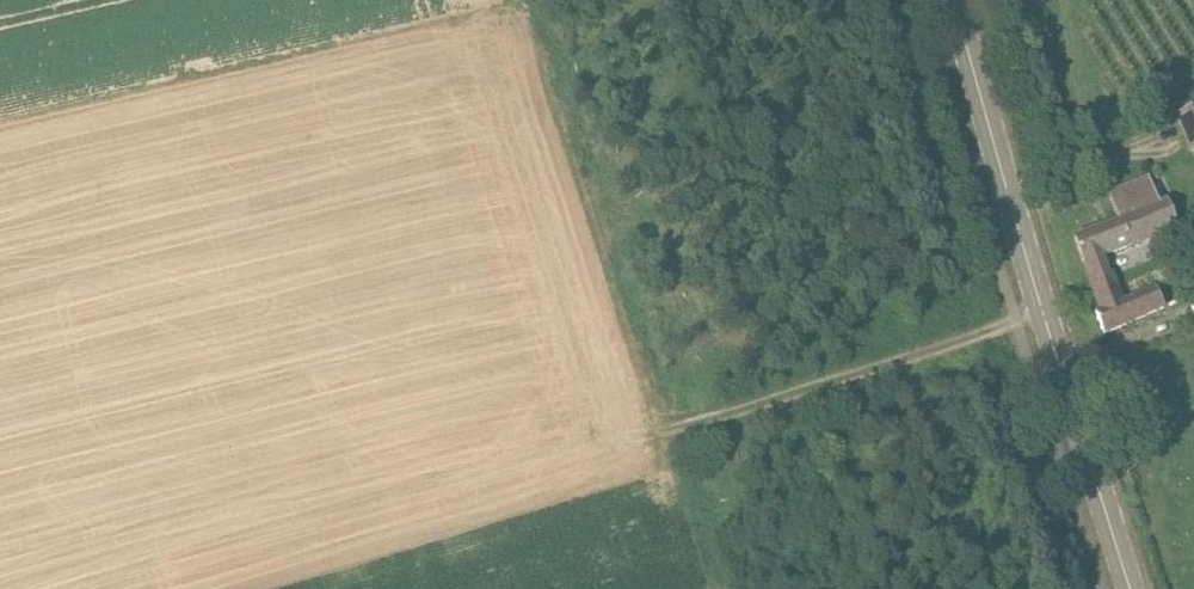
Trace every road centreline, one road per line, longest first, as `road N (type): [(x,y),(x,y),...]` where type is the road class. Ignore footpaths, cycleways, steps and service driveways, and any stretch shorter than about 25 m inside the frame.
road 1 (secondary): [(1130,588),(948,0)]

